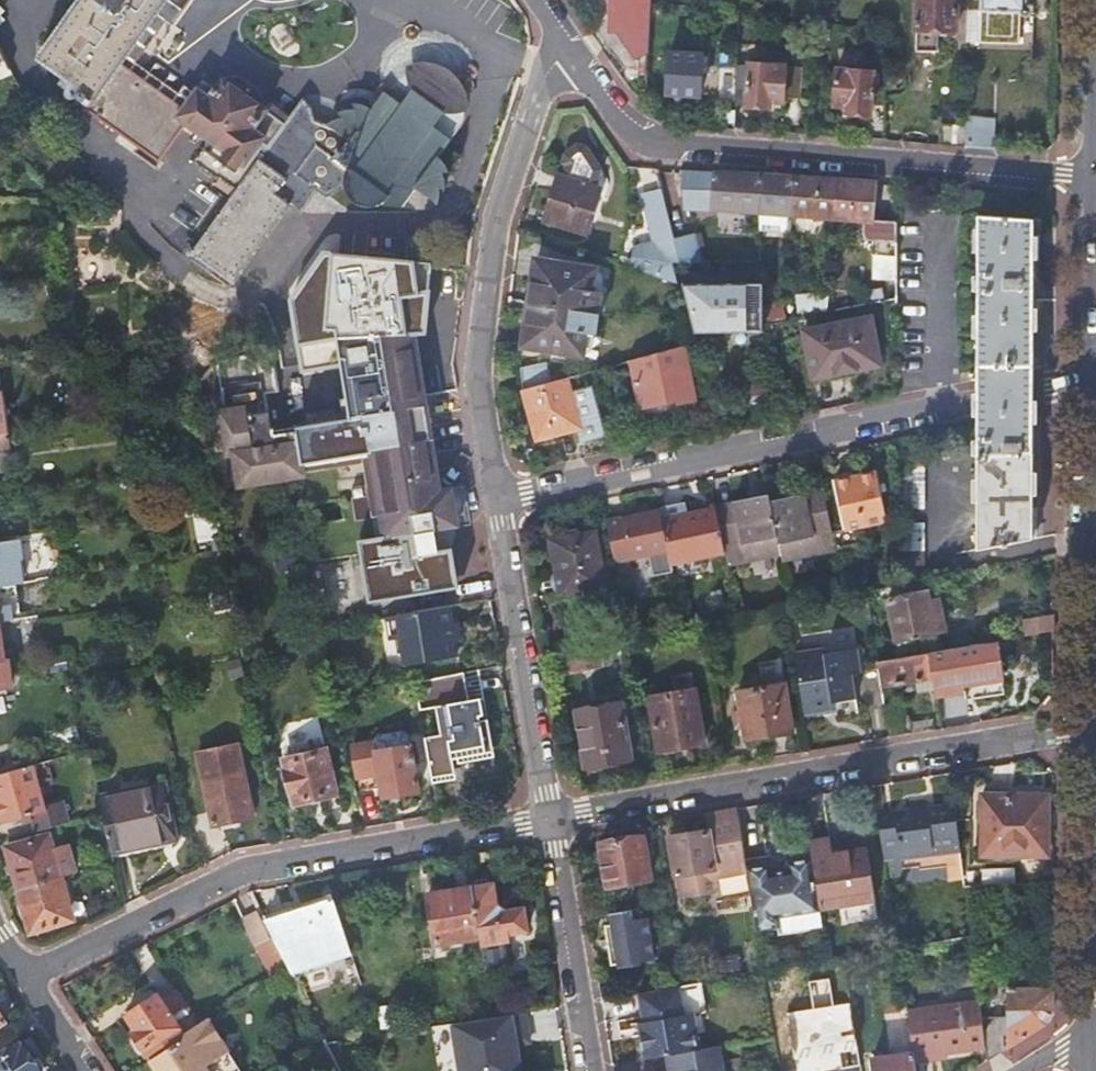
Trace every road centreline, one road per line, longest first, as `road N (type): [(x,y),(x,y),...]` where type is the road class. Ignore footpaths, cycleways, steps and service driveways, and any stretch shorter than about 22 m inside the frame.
road 1 (residential): [(494,501),(1095,379)]
road 2 (unclassified): [(1094,175),(665,146),(624,123),(558,26)]
road 3 (unclassified): [(1095,729),(550,820)]
road 4 (unclassified): [(550,820),(247,872),(25,974)]
road 5 (residential): [(558,26),(491,237),(475,373),(494,501)]
road 6 (residential): [(550,820),(494,501)]
road 7 (residential): [(590,1070),(550,820)]
road 8 (secondary): [(1095,369),(1094,175)]
road 9 (secondary): [(1095,529),(1095,390)]

